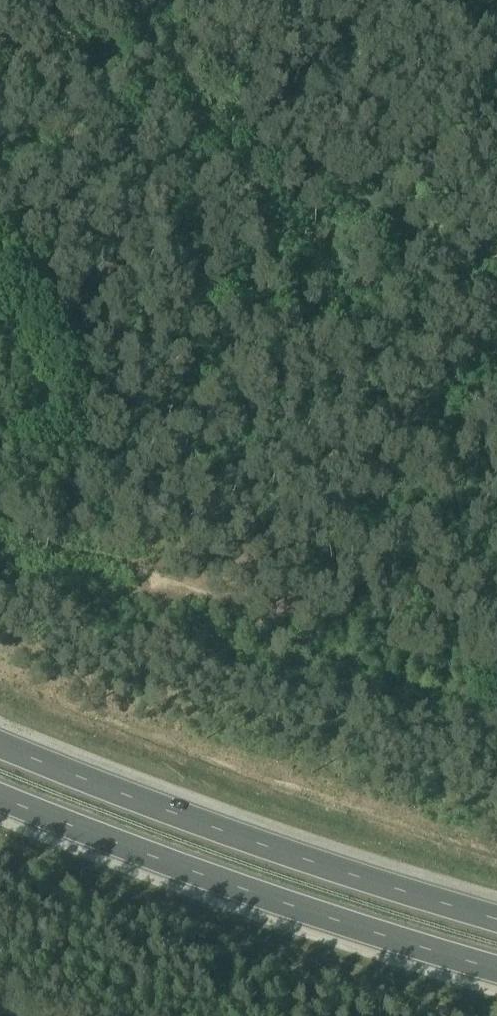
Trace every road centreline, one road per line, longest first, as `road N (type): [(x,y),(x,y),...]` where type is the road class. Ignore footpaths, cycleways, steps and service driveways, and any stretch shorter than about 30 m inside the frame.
road 1 (trunk): [(496,916),(286,850),(0,742)]
road 2 (trunk): [(0,798),(275,902),(496,972)]

